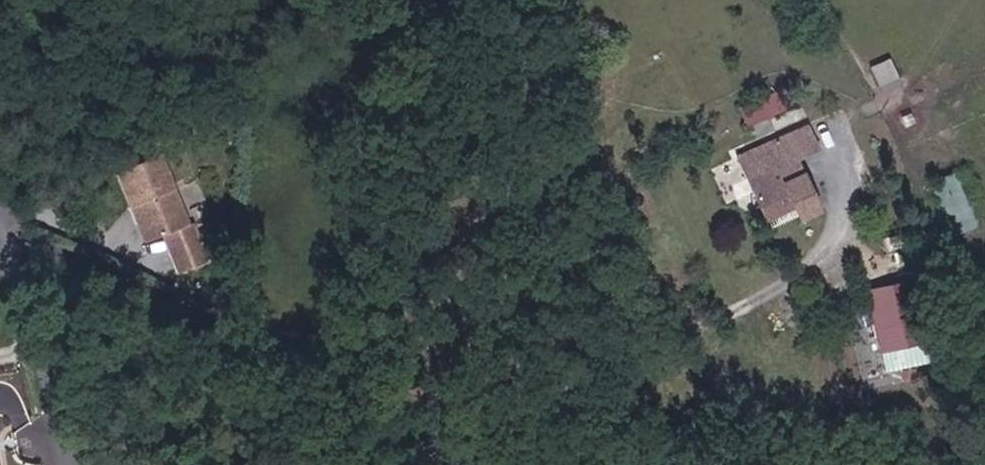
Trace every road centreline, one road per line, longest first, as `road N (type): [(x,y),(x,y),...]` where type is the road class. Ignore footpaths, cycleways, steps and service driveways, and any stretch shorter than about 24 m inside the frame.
road 1 (residential): [(0,228),(211,309),(484,369),(713,328),(845,233)]
road 2 (residential): [(0,239),(26,290),(72,464)]

